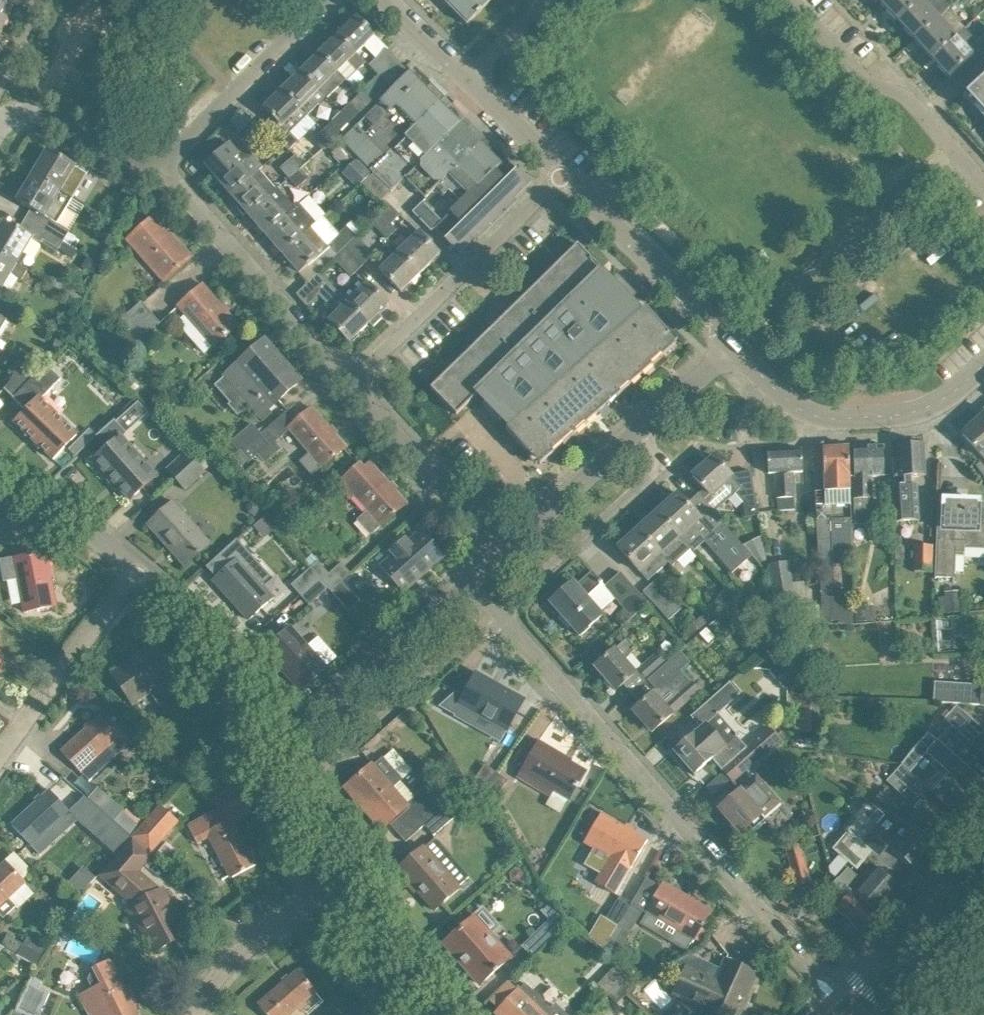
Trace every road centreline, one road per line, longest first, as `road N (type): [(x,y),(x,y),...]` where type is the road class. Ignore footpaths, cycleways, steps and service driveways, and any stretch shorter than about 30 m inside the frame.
road 1 (residential): [(859,1014),(821,984),(461,569)]
road 2 (residential): [(494,542),(729,341)]
road 3 (residential): [(983,354),(907,409),(838,418),(787,404),(729,341)]
road 4 (residential): [(564,182),(347,384)]
road 5 (residential): [(347,384),(164,172)]
road 6 (residential): [(262,738),(461,569)]
road 7 (residential): [(983,188),(817,0)]
road 8 (residential): [(0,768),(146,569)]
road 9 (residential): [(164,172),(337,0)]
road 10 (residential): [(729,341),(564,182)]
road 11 (residential): [(494,542),(347,384)]
road 12 (unclassified): [(185,1014),(228,960),(331,863)]
road 13 (residential): [(262,738),(181,600),(146,569)]
road 14 (secondary): [(860,1014),(983,878)]
road 15 (residential): [(146,569),(65,498),(0,465)]
road 16 (residential): [(414,1014),(331,863)]
road 17 (residential): [(331,863),(262,738)]
road 18 (unclassified): [(564,182),(467,78)]
road 19 (residential): [(164,172),(43,114)]

